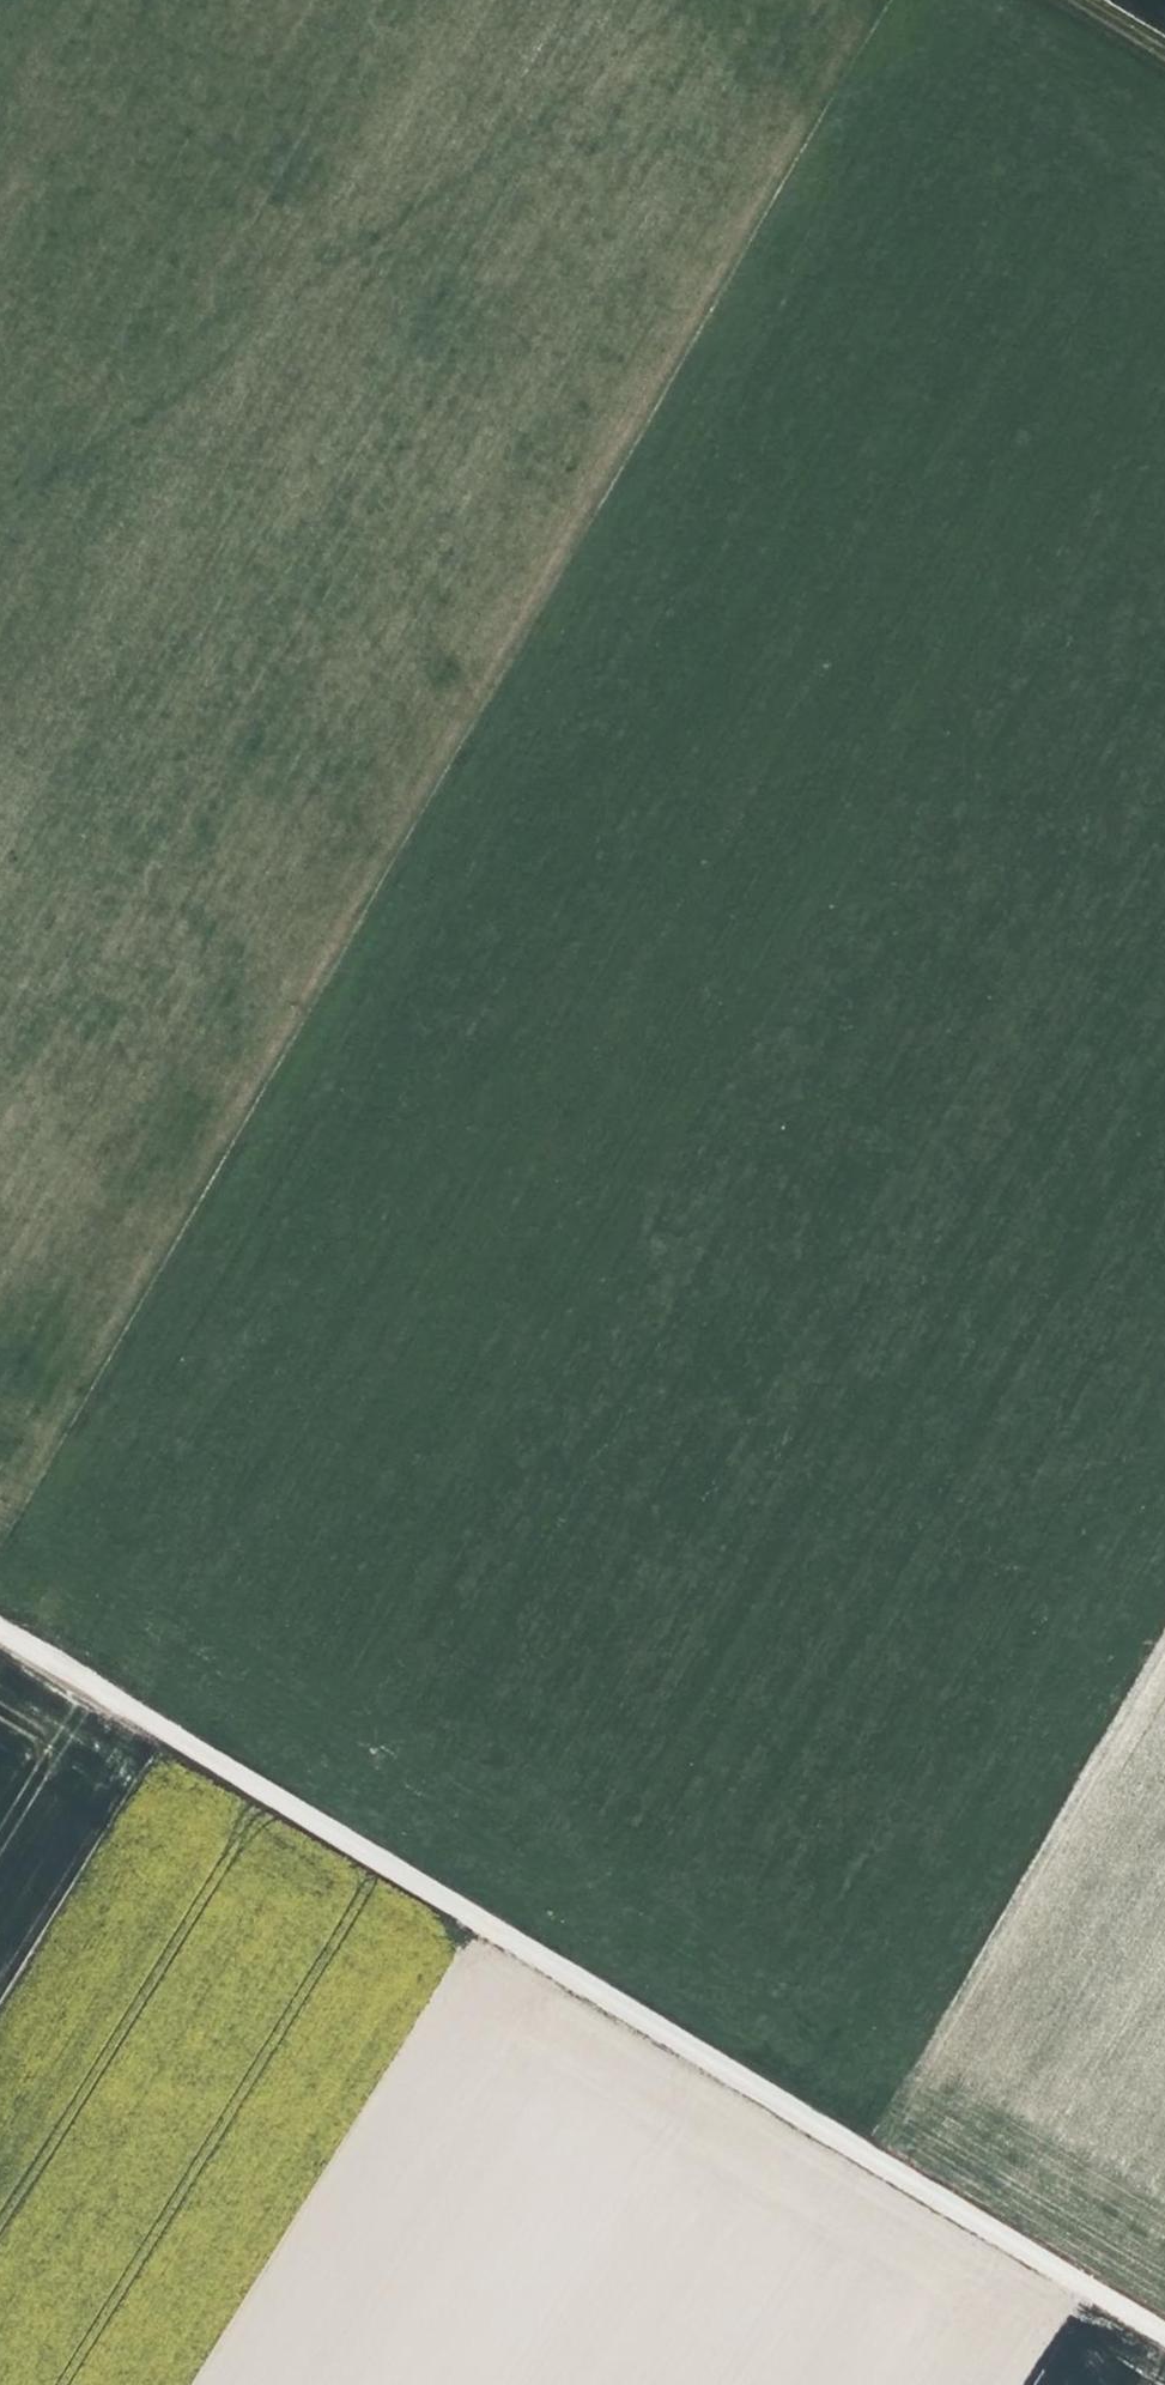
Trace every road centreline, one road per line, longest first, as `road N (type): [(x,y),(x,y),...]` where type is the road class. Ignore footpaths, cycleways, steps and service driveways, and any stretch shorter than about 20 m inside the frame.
road 1 (unclassified): [(1164,2334),(0,1631)]

